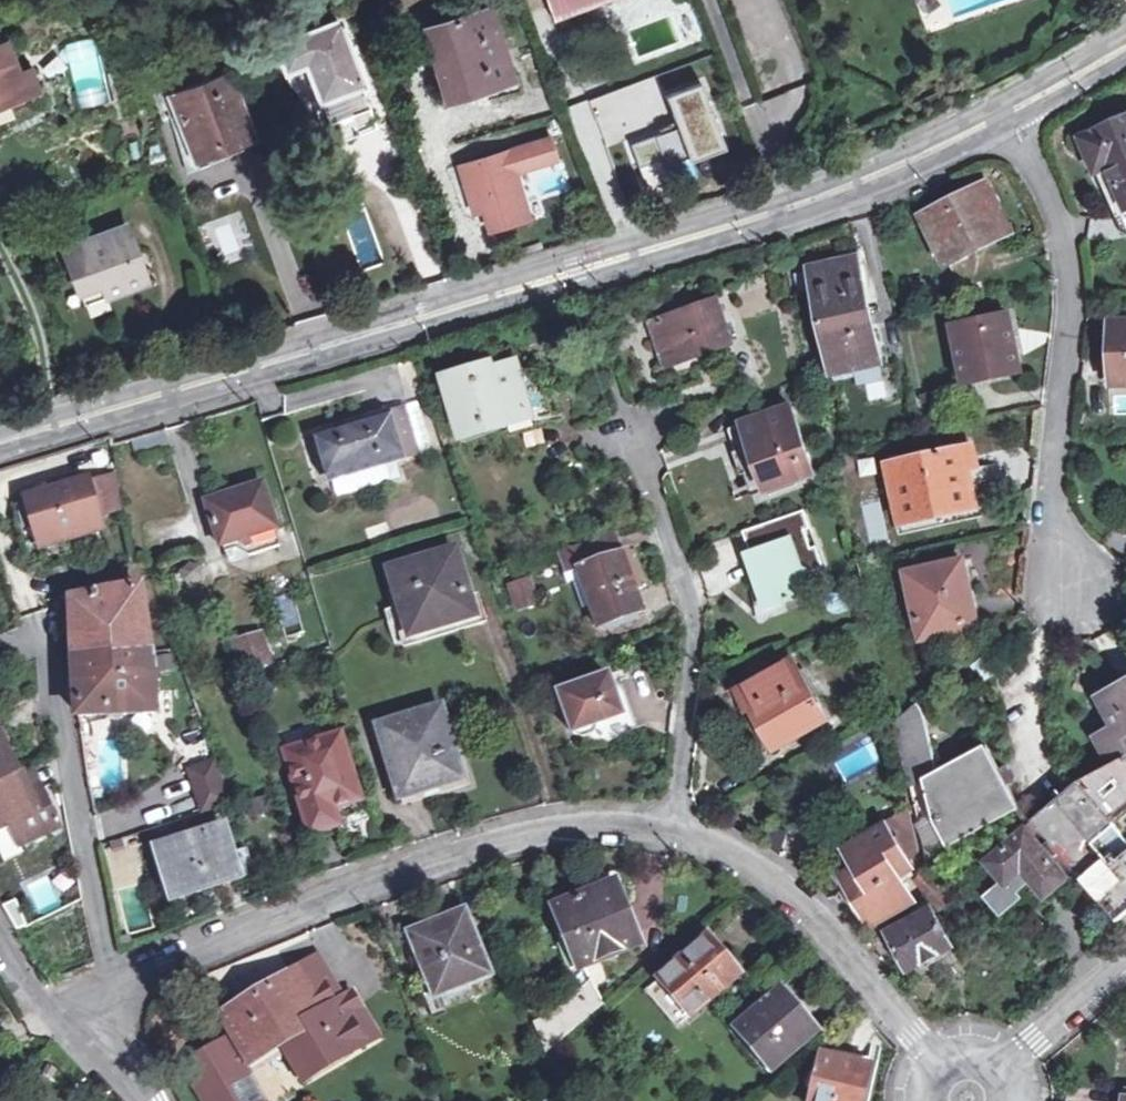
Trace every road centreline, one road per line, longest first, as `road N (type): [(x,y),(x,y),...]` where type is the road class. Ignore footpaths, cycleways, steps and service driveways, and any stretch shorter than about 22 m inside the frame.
road 1 (tertiary): [(0,447),(771,218),(953,152),(1012,121)]
road 2 (tertiary): [(791,190),(0,427)]
road 3 (residential): [(65,1023),(103,990),(292,904),(505,832),(610,820),(677,826)]
road 4 (residential): [(1066,589),(1050,512),(1070,269),(1060,225),(1012,121)]
road 5 (residential): [(615,406),(687,609),(677,826)]
road 6 (residential): [(677,826),(753,864),(798,901),(967,1099)]
road 7 (tertiary): [(1005,105),(791,190)]
road 8 (residential): [(1125,961),(967,1099)]
road 9 (residential): [(762,0),(795,87),(778,122),(791,190)]
road 10 (tertiary): [(1125,29),(1005,105)]
road 11 (tertiary): [(1012,121),(1125,53)]

